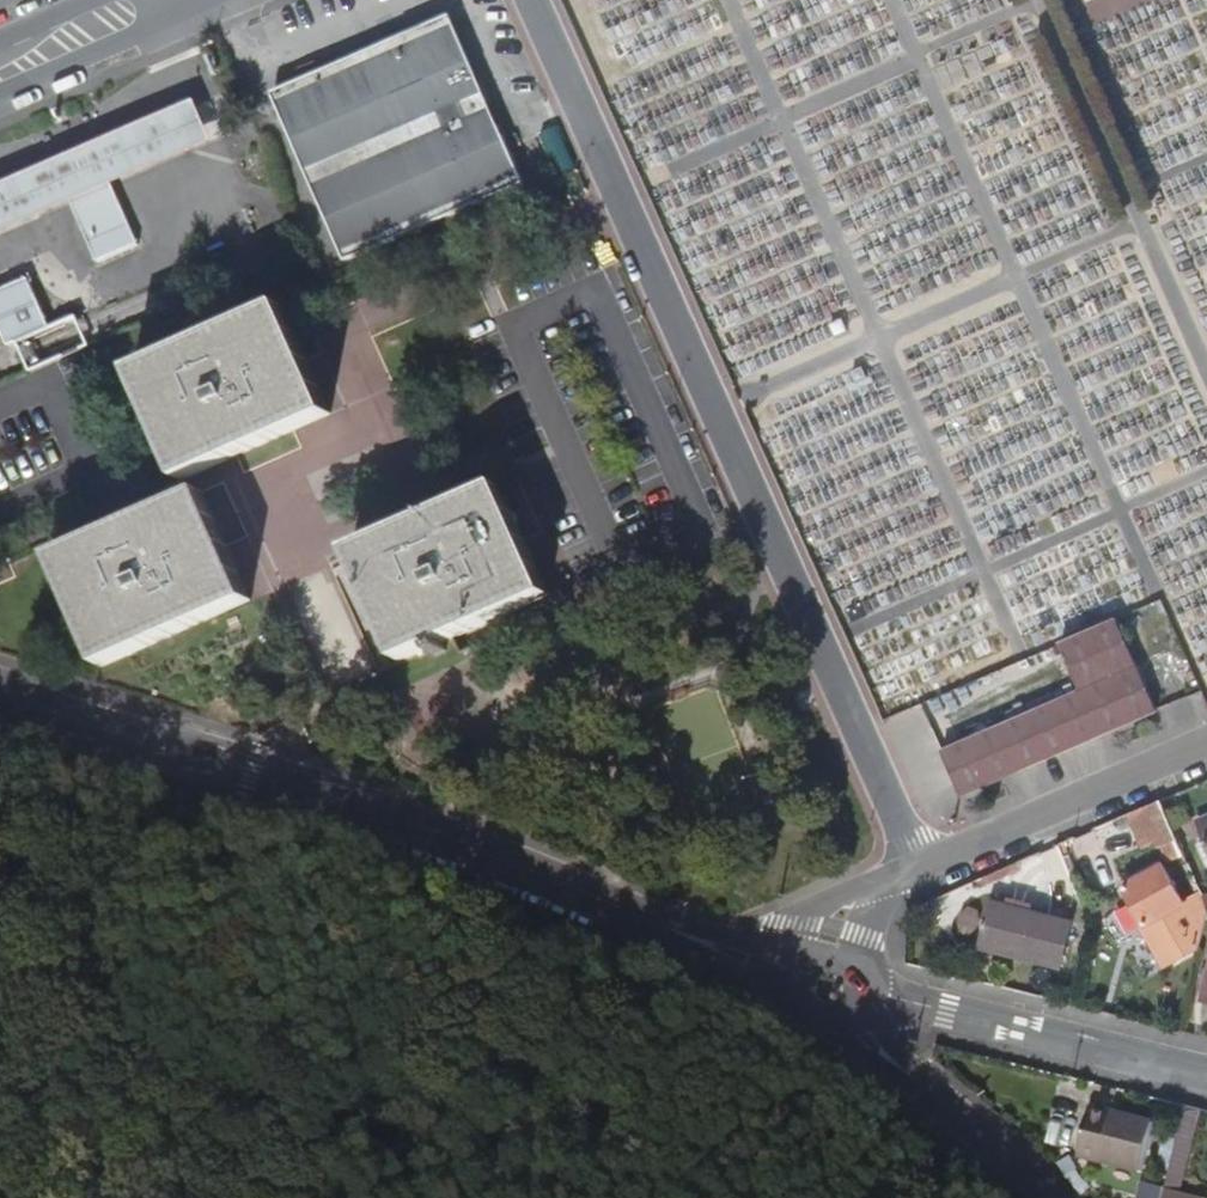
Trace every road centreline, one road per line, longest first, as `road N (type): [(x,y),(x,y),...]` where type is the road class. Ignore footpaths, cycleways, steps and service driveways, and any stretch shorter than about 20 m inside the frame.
road 1 (residential): [(534,0),(921,868)]
road 2 (residential): [(0,697),(827,987)]
road 3 (residential): [(827,987),(954,1008),(1206,1072)]
road 4 (residential): [(921,868),(1206,745)]
road 5 (residential): [(827,987),(1043,1197)]
road 6 (residential): [(827,987),(834,931),(921,868)]
road 7 (primary): [(0,65),(141,0)]

